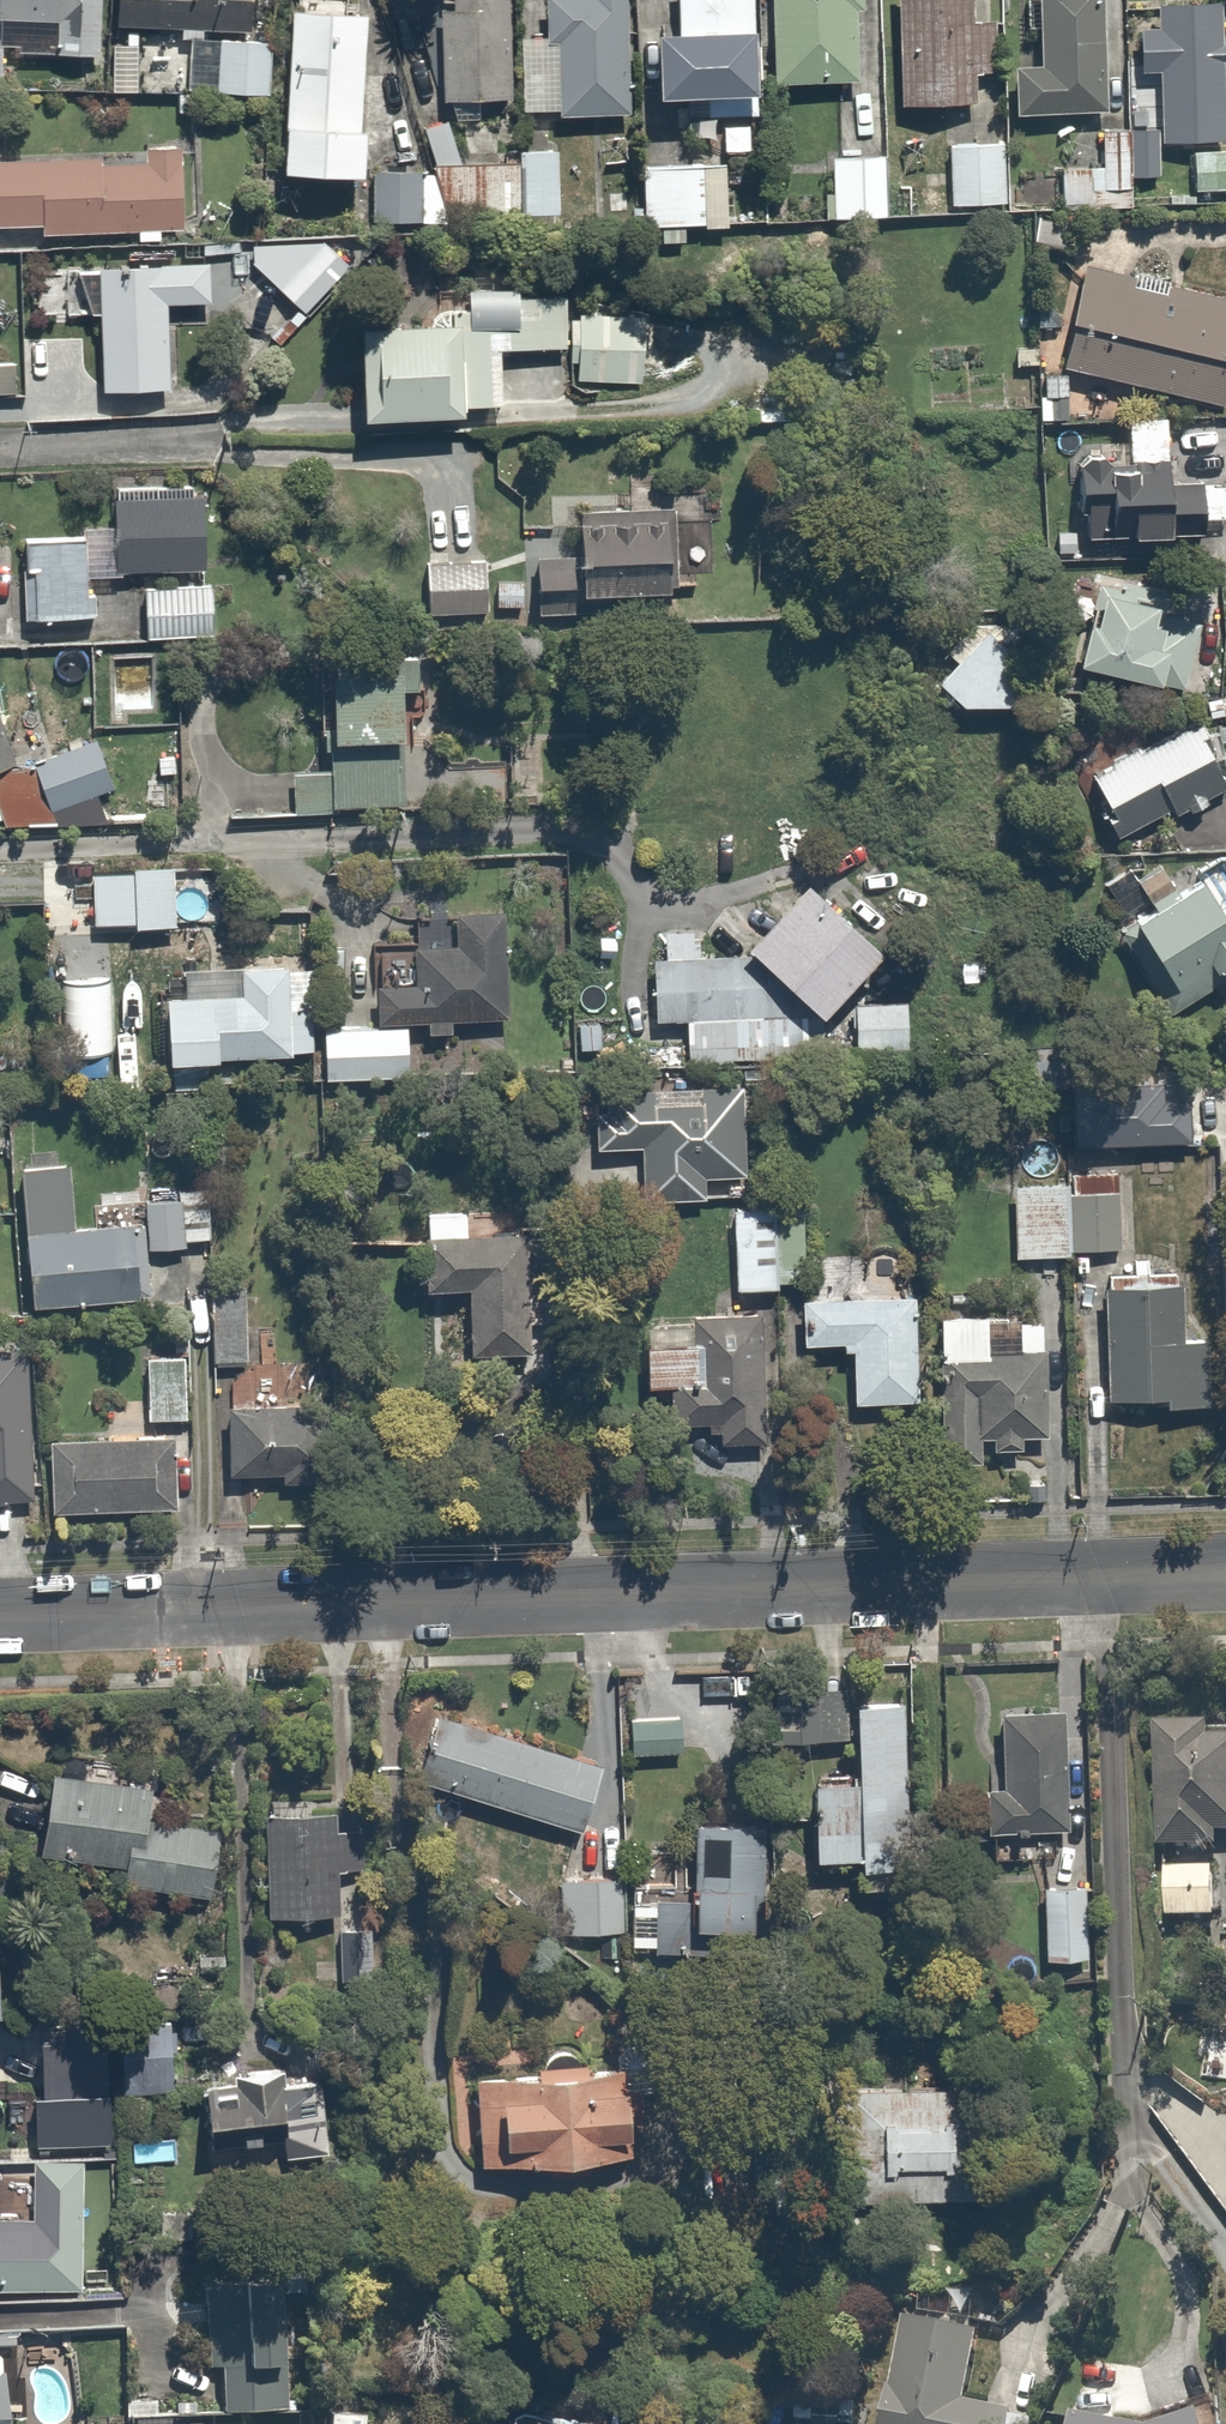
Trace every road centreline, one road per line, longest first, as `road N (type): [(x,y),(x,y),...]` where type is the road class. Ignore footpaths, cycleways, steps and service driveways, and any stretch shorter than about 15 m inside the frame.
road 1 (residential): [(0,1617),(1225,1574)]

